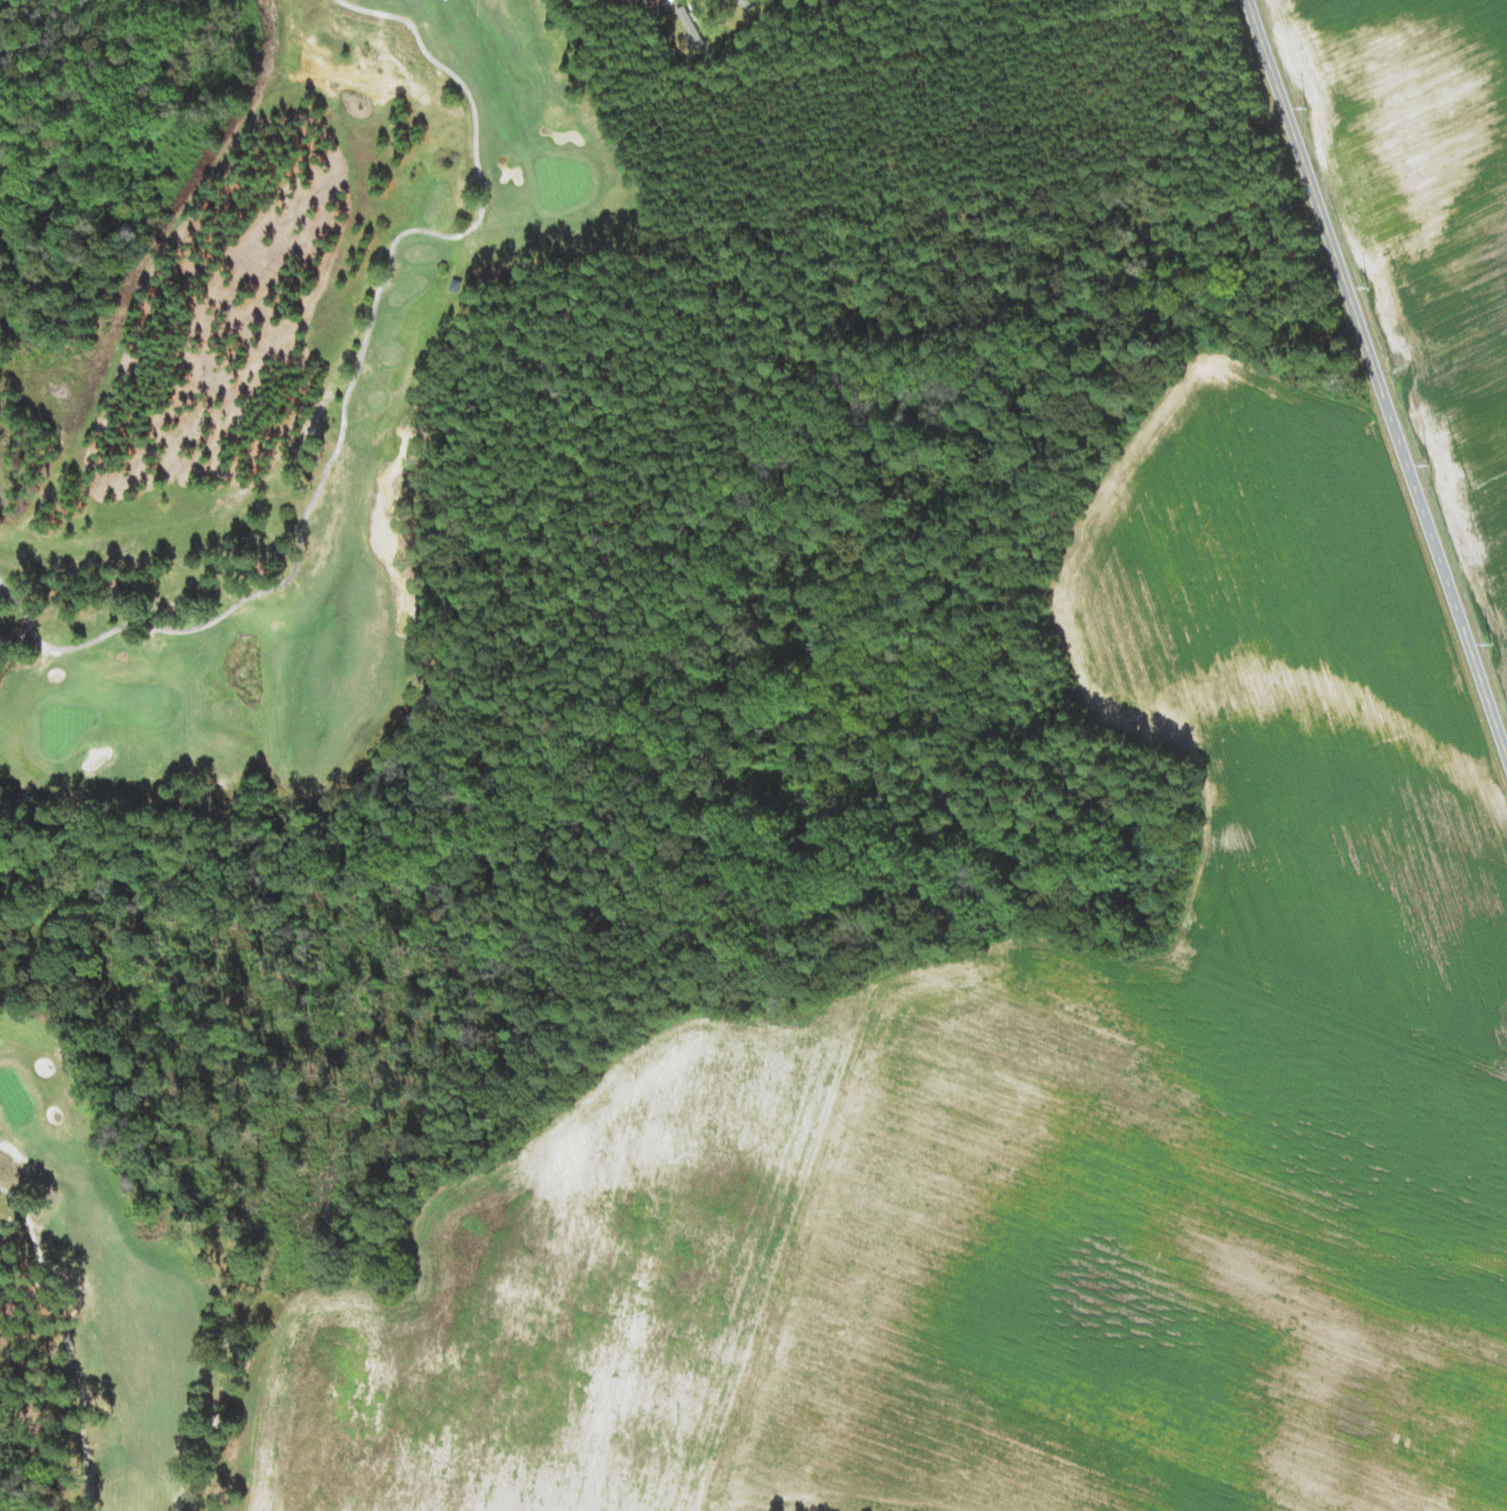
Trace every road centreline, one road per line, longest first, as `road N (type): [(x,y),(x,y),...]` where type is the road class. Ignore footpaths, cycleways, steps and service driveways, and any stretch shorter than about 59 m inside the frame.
road 1 (tertiary): [(1506,758),(1248,0)]

